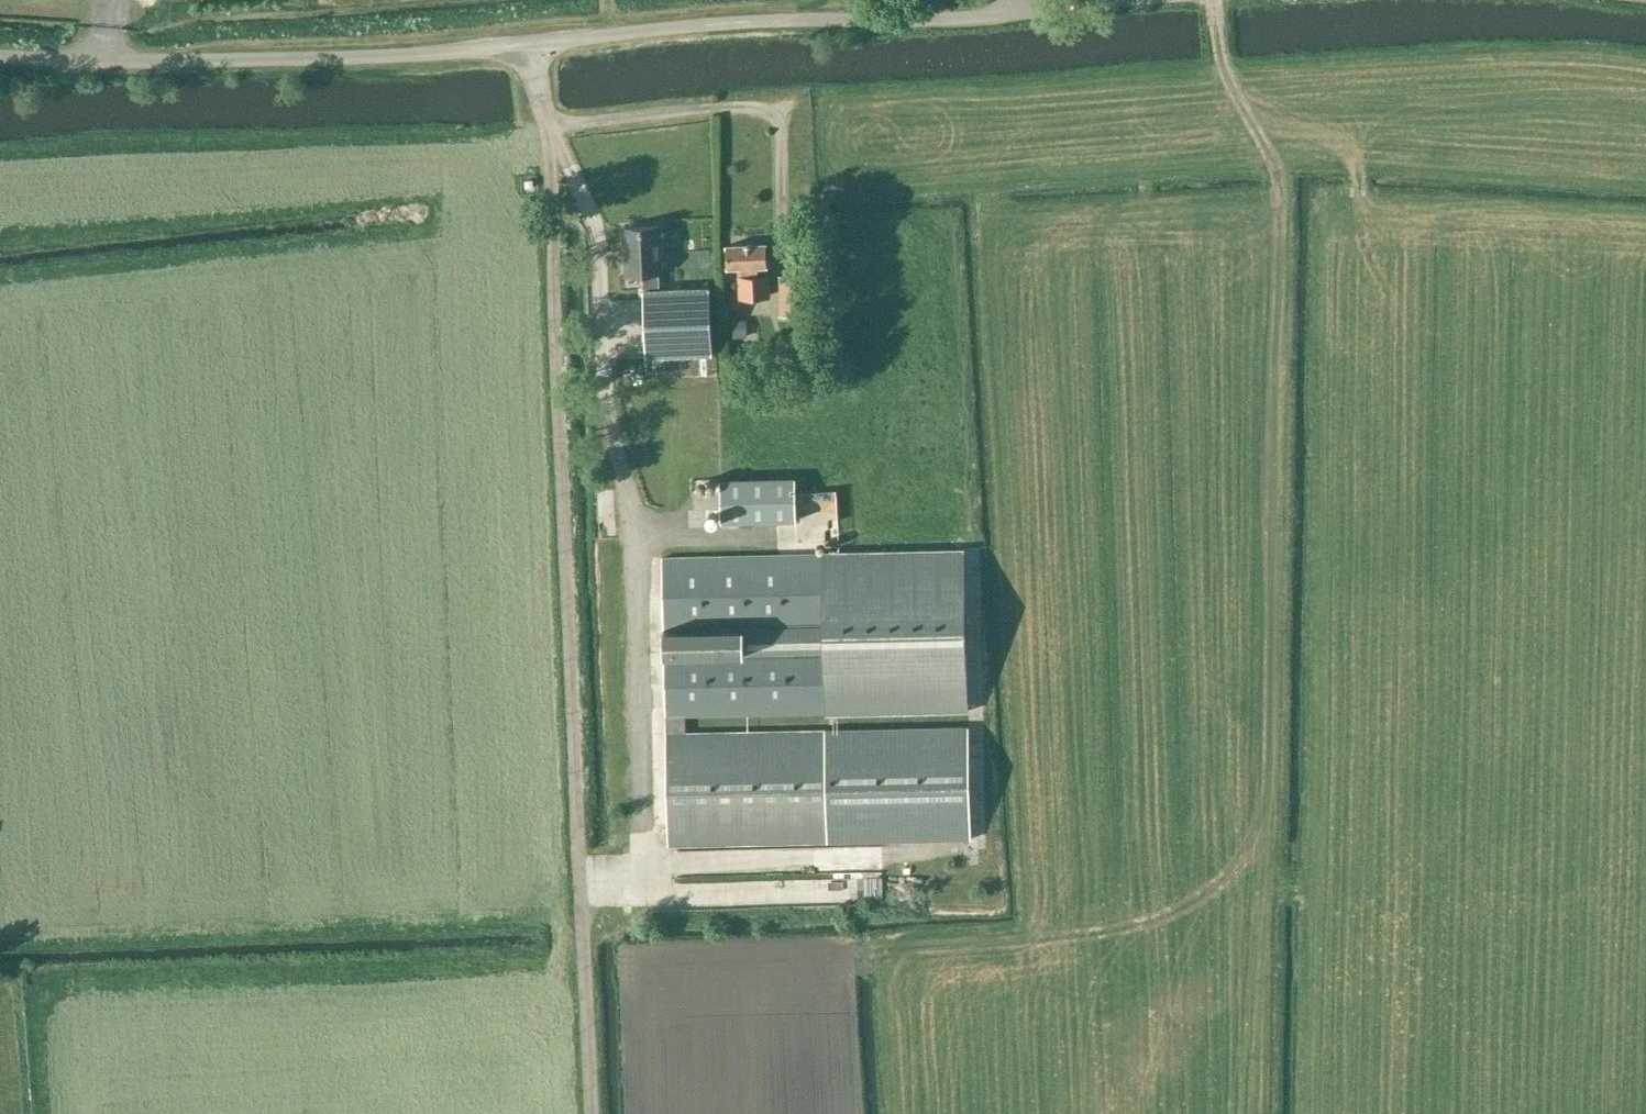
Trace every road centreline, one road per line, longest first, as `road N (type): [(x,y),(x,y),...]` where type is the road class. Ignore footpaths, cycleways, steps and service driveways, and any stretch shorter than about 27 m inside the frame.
road 1 (unclassified): [(0,55),(383,56),(671,27),(931,18),(1116,0)]
road 2 (track): [(531,42),(548,113),(595,228),(606,315),(625,324)]

